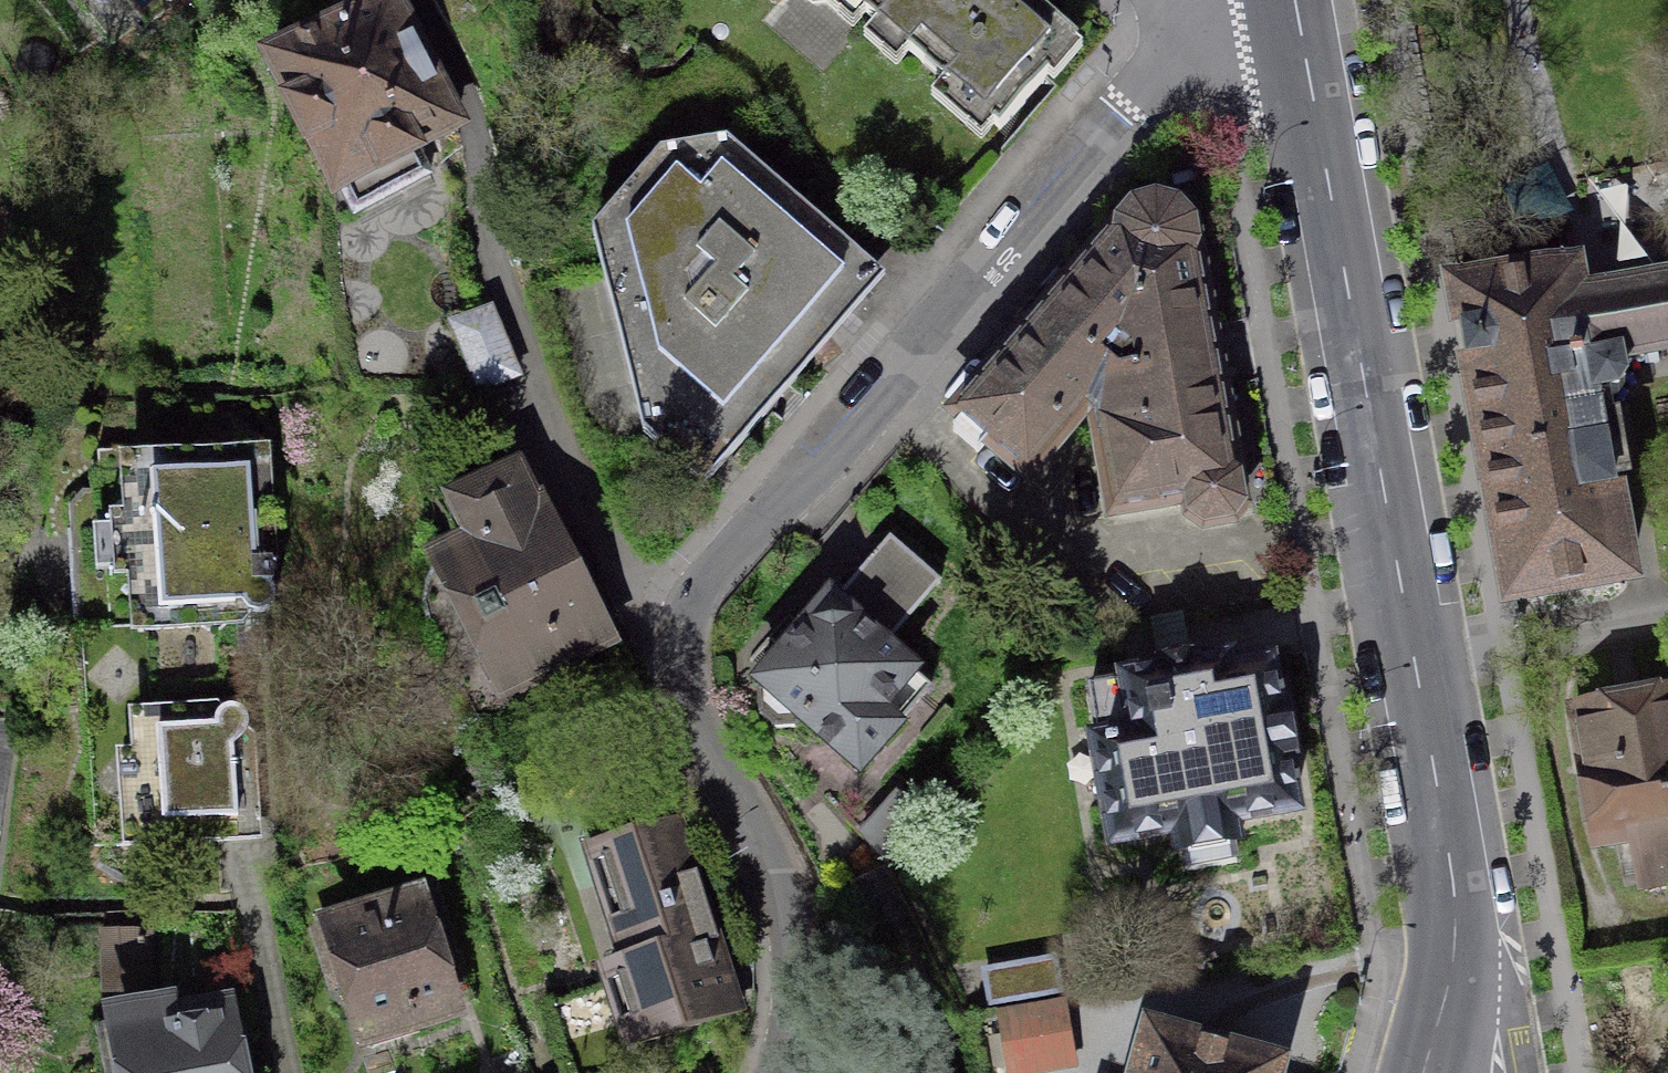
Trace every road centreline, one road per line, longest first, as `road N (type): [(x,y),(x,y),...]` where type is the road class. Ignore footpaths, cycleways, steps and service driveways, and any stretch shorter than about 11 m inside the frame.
road 1 (residential): [(1222,5),(697,606),(688,646),(697,711),(766,842),(796,949),(795,1017),(780,1072)]
road 2 (residential): [(1419,1072),(1454,942),(1453,896),(1292,0)]

